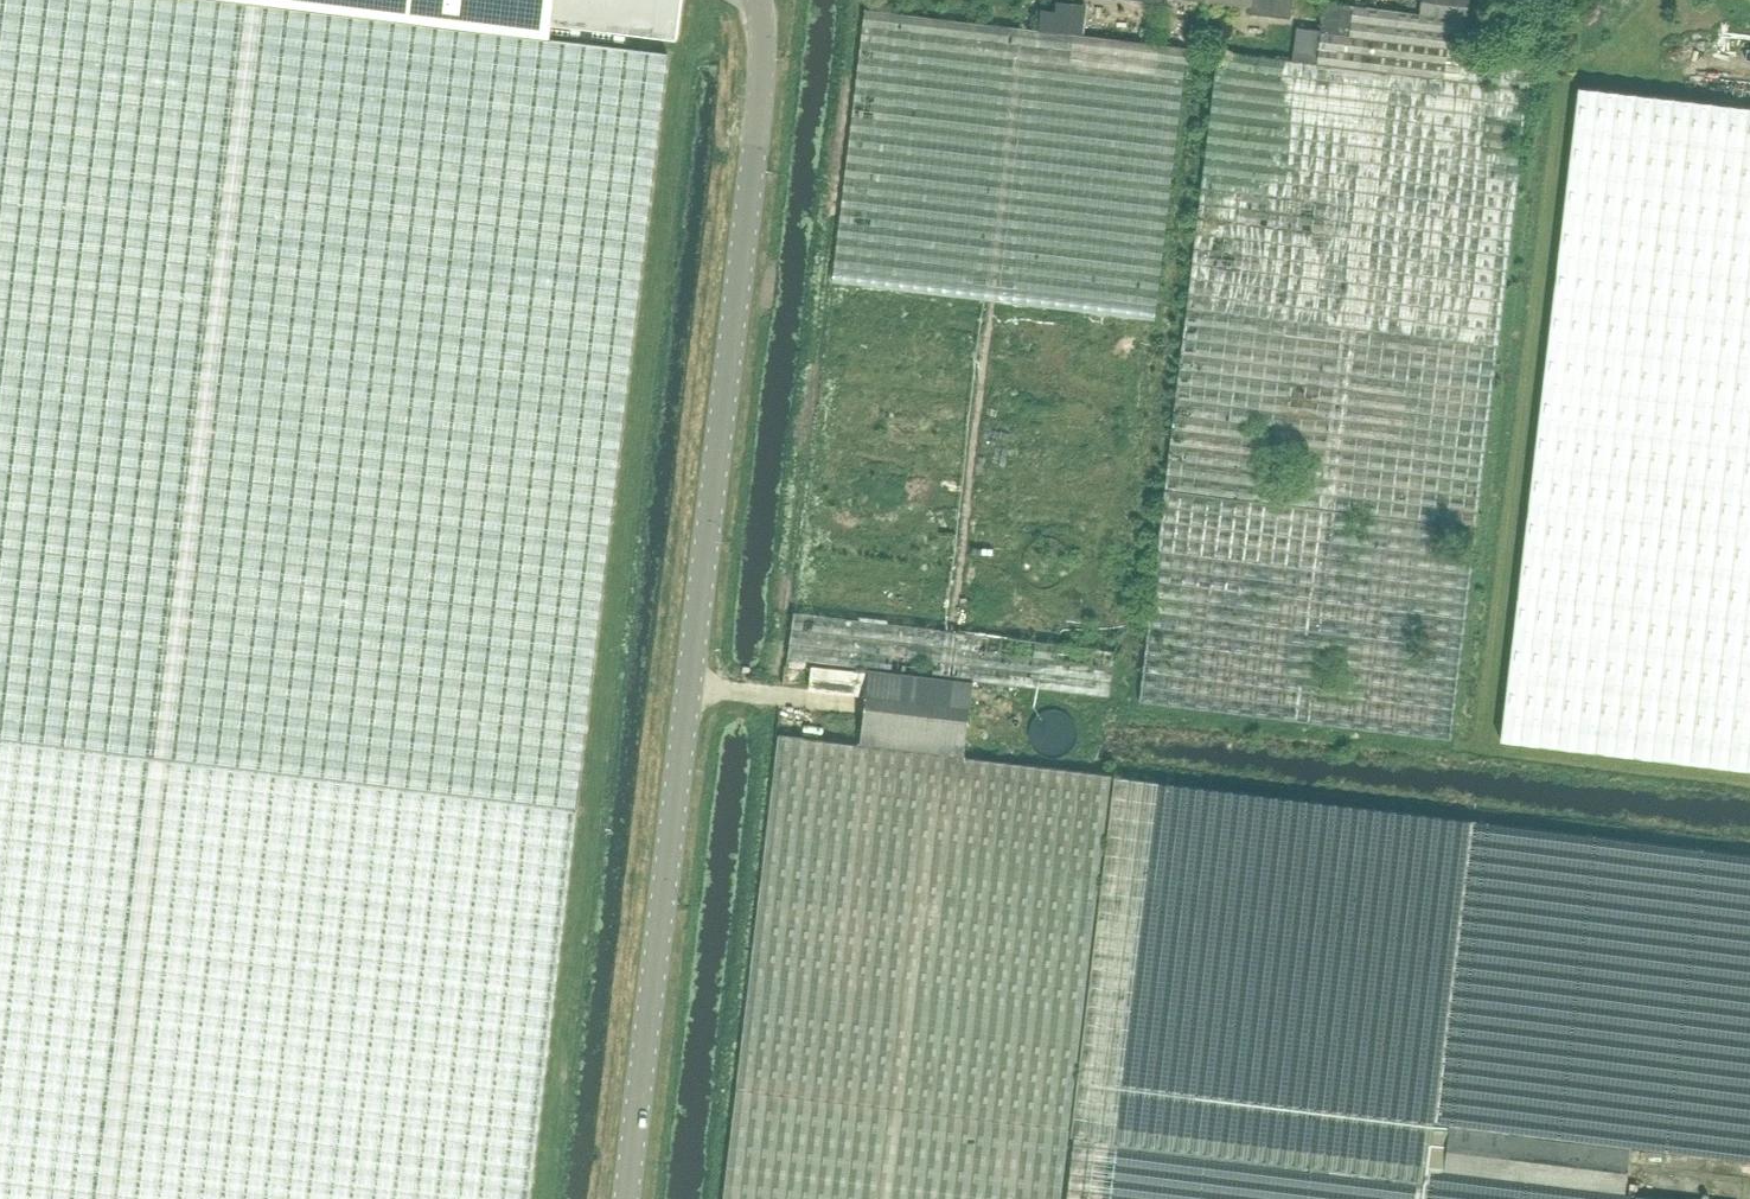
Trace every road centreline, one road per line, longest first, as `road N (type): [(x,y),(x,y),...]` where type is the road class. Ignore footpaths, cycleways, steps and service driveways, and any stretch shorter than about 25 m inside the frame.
road 1 (unclassified): [(626,1198),(765,59),(756,0)]

